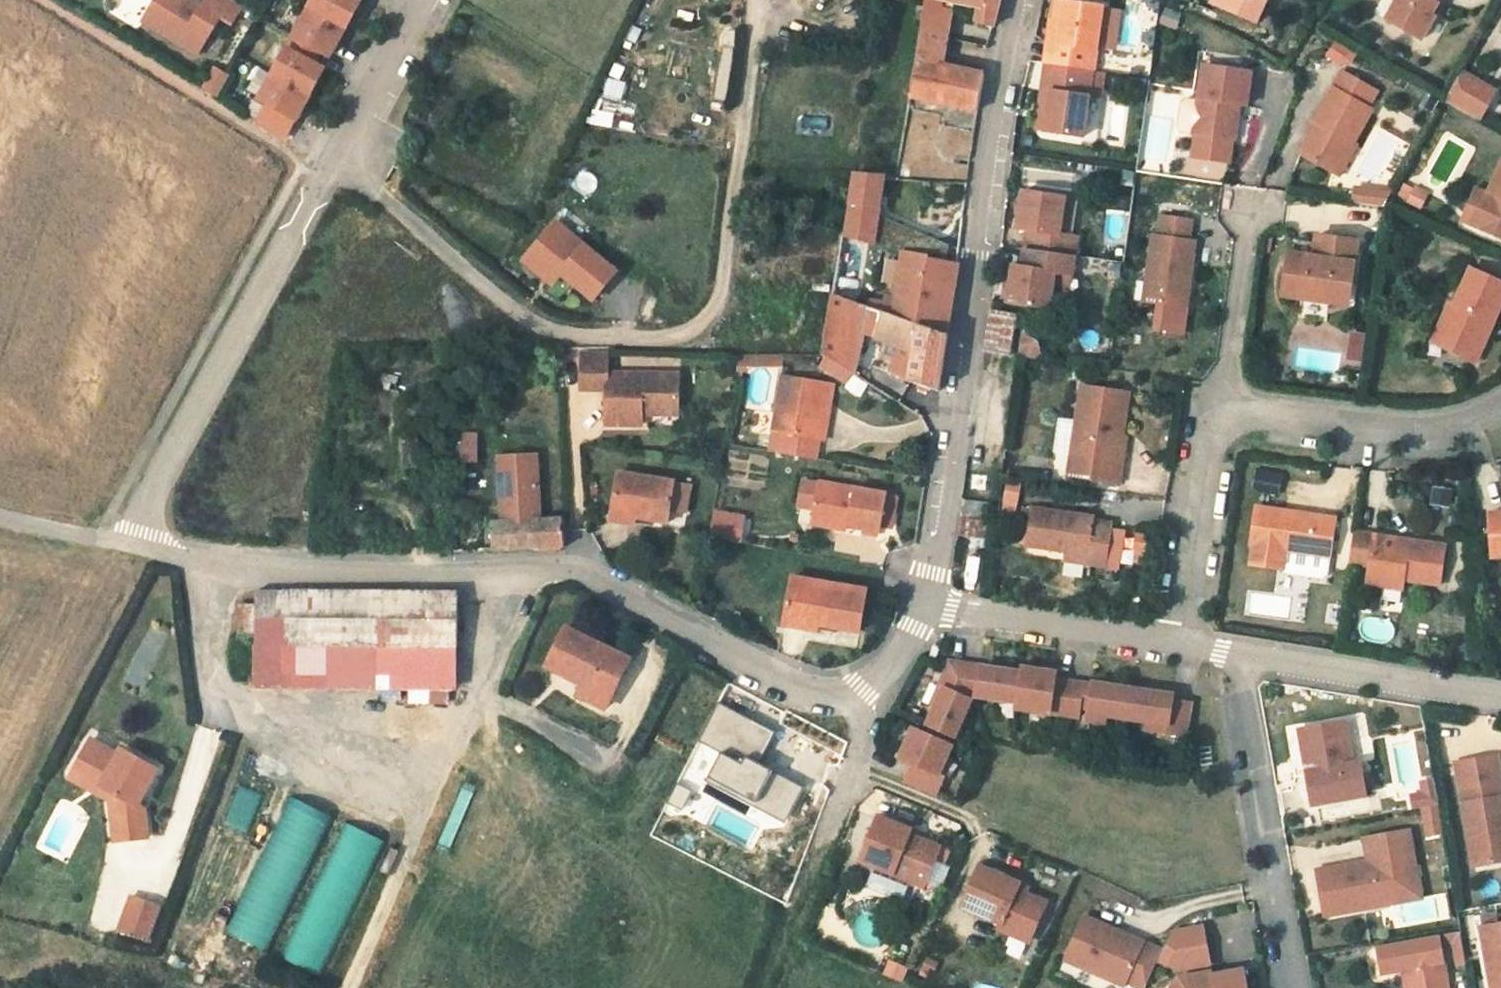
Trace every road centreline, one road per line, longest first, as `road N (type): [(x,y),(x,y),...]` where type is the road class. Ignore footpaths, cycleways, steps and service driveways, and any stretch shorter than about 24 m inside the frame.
road 1 (unclassified): [(855,694),(808,691),(583,571),(288,568),(208,563),(129,545)]
road 2 (residential): [(333,168),(536,324),(666,339),(703,326),(724,289),(755,37)]
road 3 (unclassified): [(1029,0),(922,602)]
road 4 (track): [(348,987),(531,567)]
road 5 (residential): [(129,545),(333,168)]
road 6 (residential): [(1234,655),(1296,987)]
road 7 (residential): [(1500,406),(1470,420),(1420,425),(1225,413)]
road 8 (unclassified): [(1234,655),(1500,697)]
road 9 (unclassified): [(922,602),(1179,644)]
road 10 (residential): [(1225,413),(1210,429),(1179,644)]
road 11 (residential): [(1252,207),(1225,413)]
road 12 (residential): [(333,168),(425,0)]
road 13 (unclassified): [(855,694),(865,742),(828,840)]
road 14 (unclassified): [(129,545),(0,515)]

